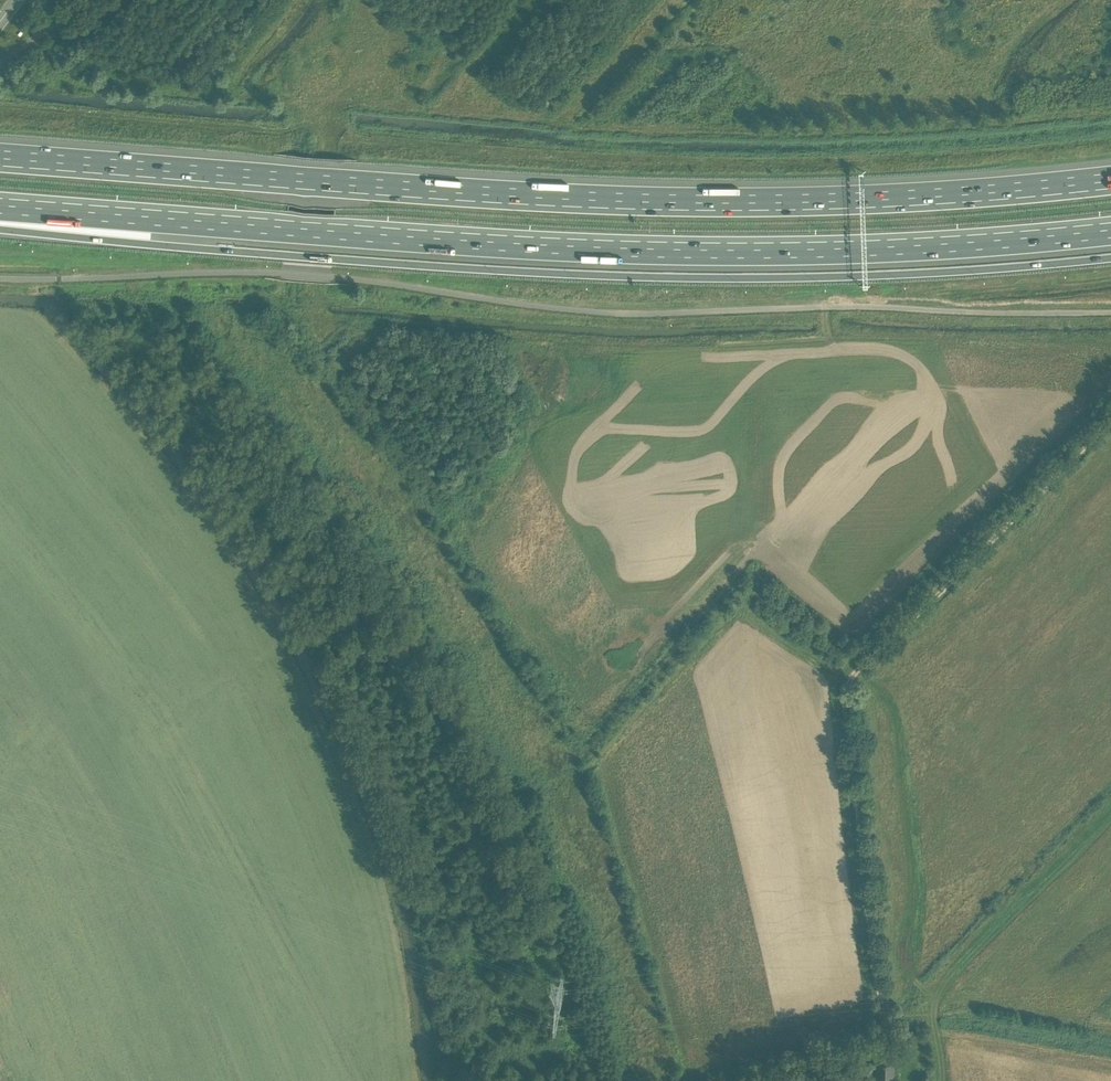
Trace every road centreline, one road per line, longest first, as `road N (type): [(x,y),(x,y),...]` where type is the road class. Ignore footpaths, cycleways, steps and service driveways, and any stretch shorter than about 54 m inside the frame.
road 1 (motorway): [(0,205),(574,248),(893,246),(1110,229)]
road 2 (motorway): [(1110,181),(703,203),(0,157)]
road 3 (motorway): [(0,229),(332,259),(704,275),(1110,259)]
road 4 (track): [(297,125),(285,131),(0,106)]

